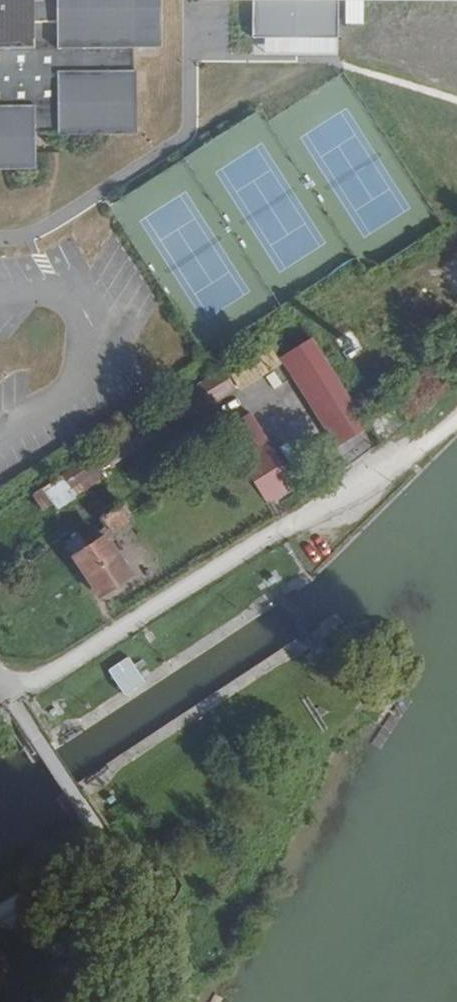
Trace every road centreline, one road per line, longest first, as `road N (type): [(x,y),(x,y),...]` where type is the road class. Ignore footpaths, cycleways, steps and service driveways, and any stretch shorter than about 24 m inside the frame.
road 1 (track): [(118,1001),(131,975),(129,925),(103,854)]
road 2 (unclassified): [(16,707),(95,826)]

